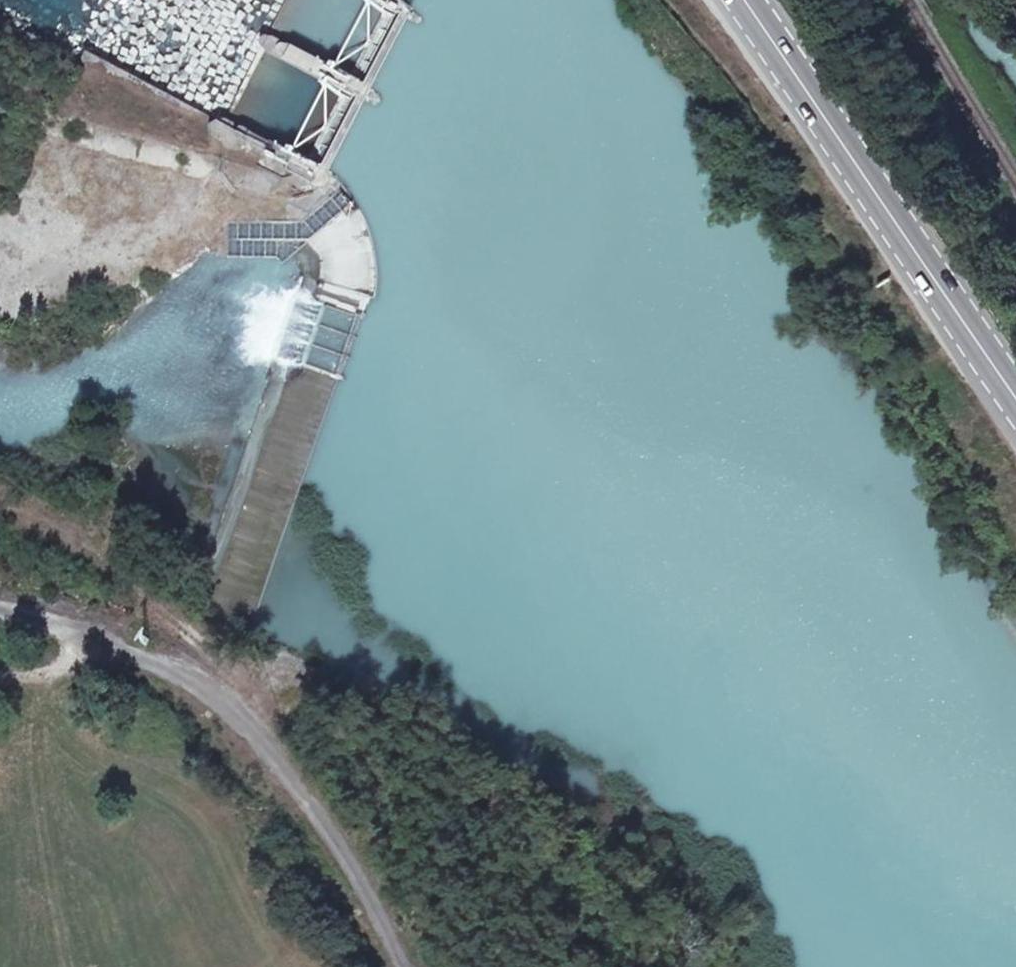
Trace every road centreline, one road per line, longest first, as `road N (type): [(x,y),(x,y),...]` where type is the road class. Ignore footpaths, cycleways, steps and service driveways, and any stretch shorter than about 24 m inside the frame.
road 1 (track): [(0,615),(111,647),(205,690),(260,740),(341,849),(404,966)]
road 2 (primary): [(746,0),(1015,398)]

